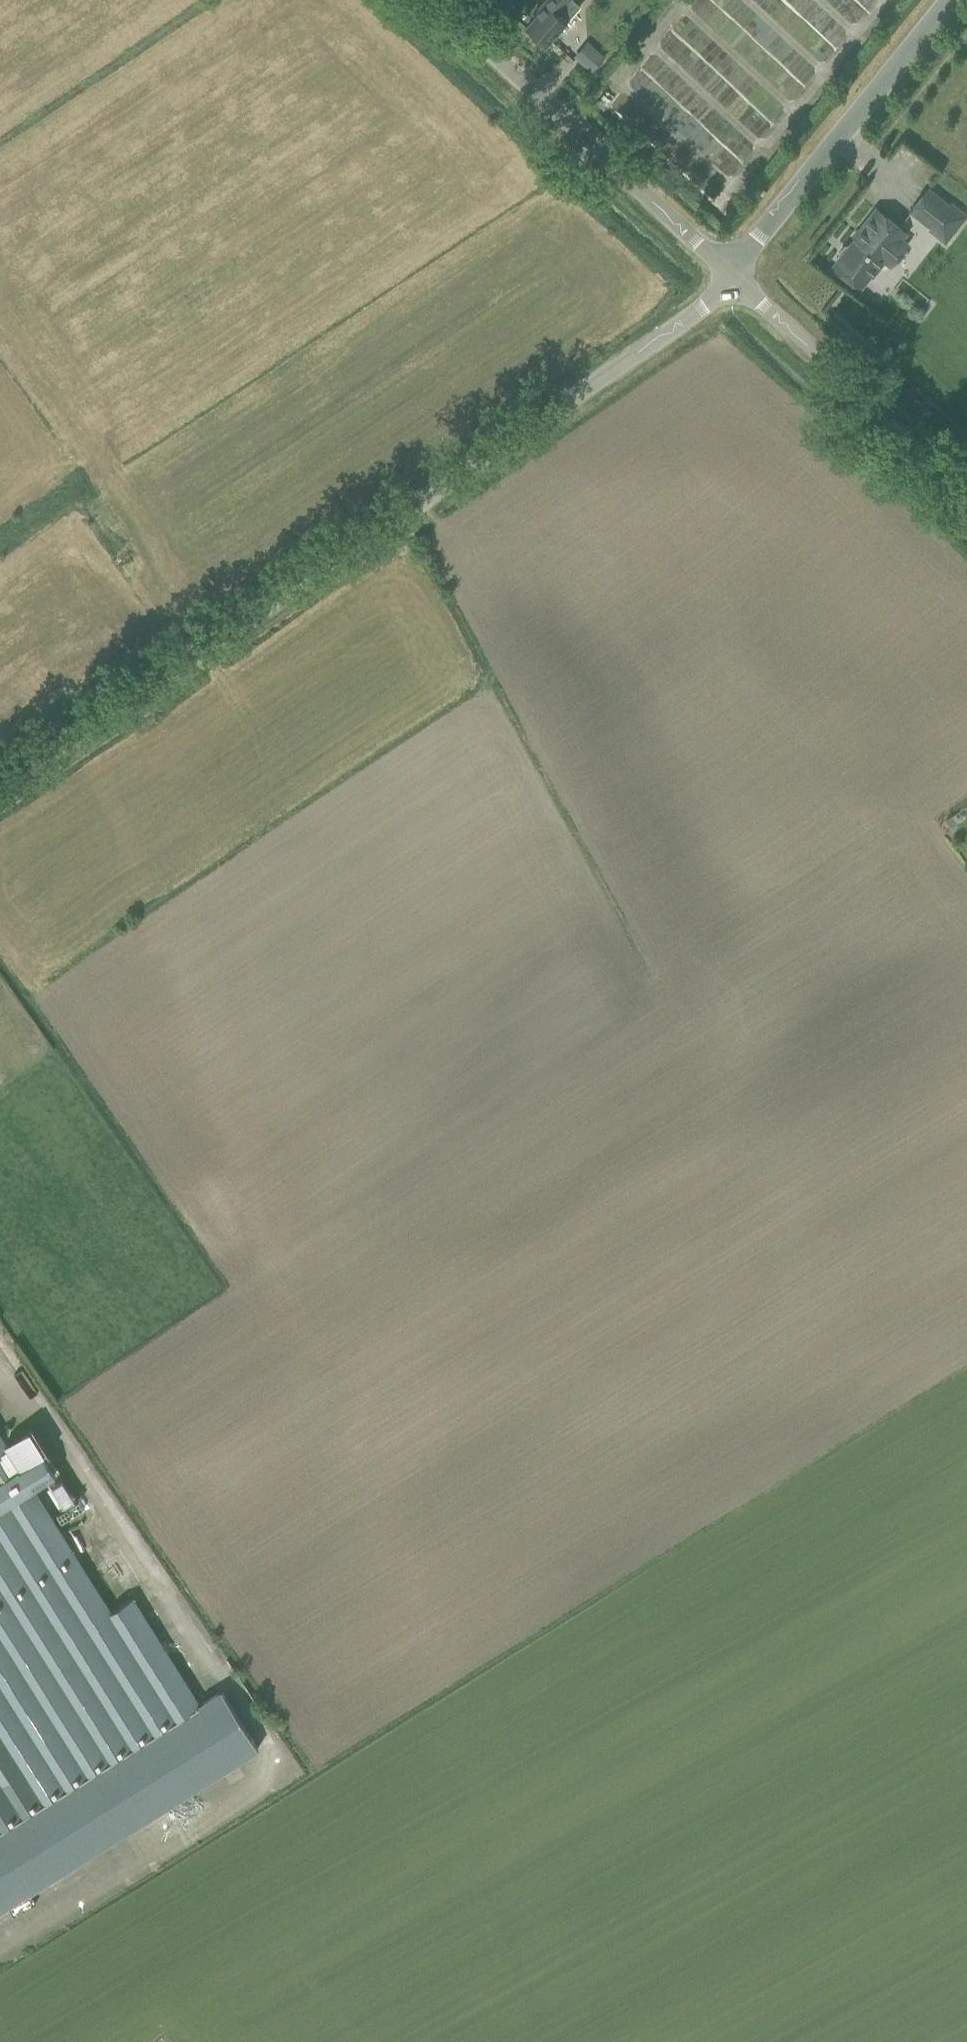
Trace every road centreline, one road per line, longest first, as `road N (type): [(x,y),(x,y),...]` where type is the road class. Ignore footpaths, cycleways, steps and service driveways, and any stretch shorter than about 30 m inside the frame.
road 1 (unclassified): [(0,788),(735,278)]
road 2 (unclassified): [(735,278),(438,0)]
road 3 (unclassified): [(735,278),(958,0)]
road 4 (unclassified): [(966,495),(735,278)]

